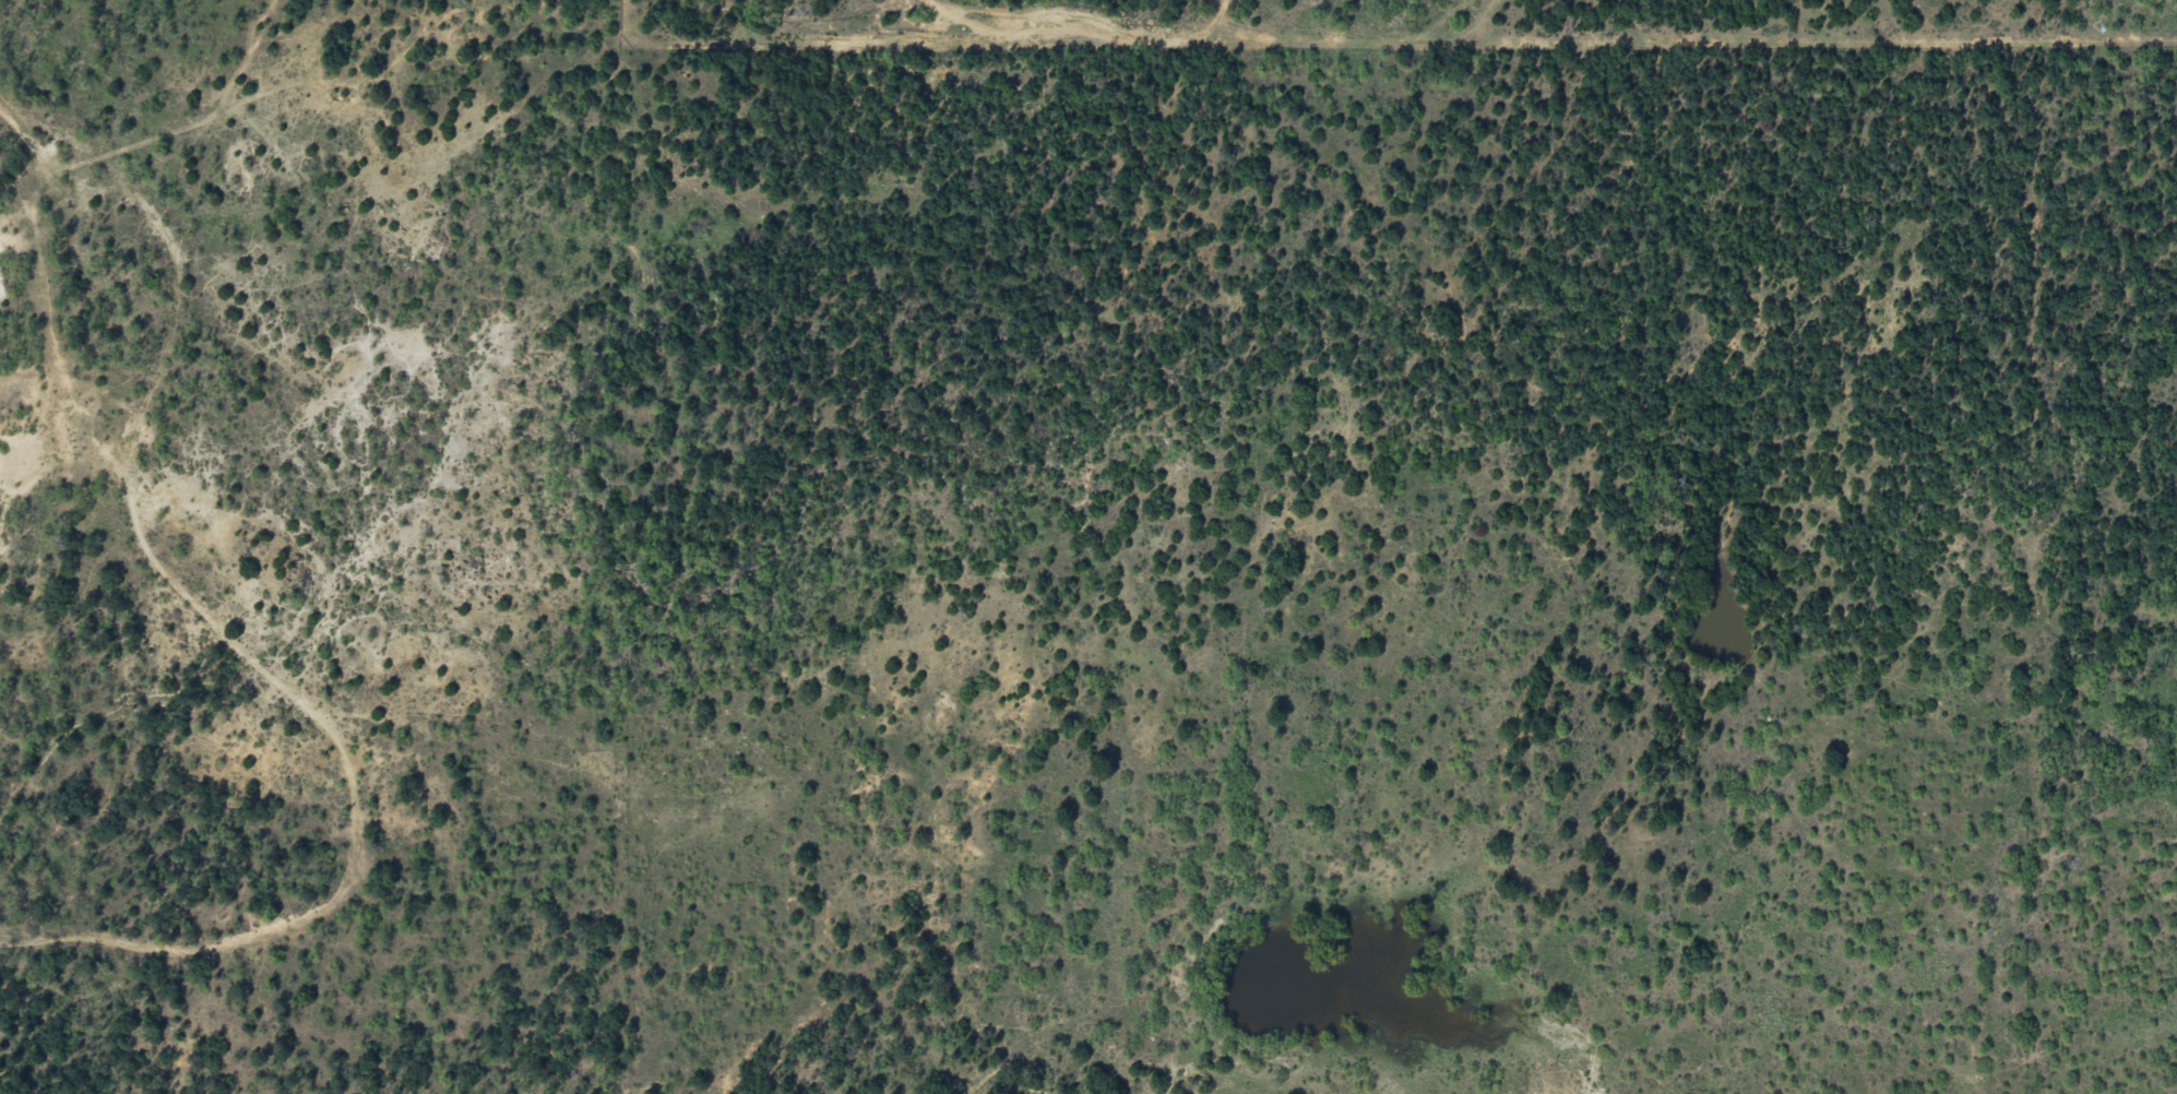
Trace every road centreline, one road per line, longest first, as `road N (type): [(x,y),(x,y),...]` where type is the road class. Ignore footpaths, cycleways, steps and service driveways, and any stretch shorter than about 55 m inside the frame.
road 1 (residential): [(1491,1093),(1528,1051),(1523,962),(1462,890),(1406,868),(1251,851),(1218,818),(1191,706),(1135,656),(1031,640),(942,651),(804,773),(754,796),(378,712),(246,651),(185,596),(157,485),(195,341),(195,274),(163,224),(68,141),(0,107)]

